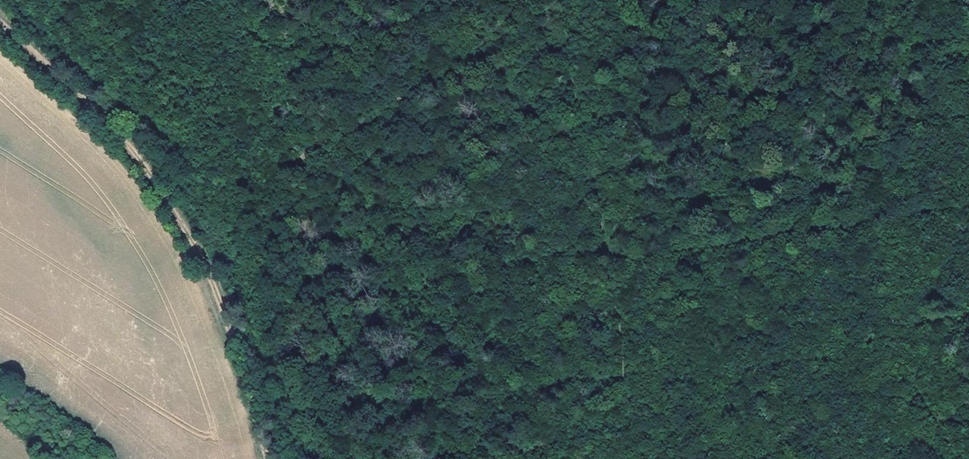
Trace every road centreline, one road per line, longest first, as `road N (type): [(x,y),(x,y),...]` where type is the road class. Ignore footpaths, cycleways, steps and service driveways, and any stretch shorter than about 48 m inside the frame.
road 1 (track): [(0,23),(110,116),(198,249),(236,338),(268,458)]

